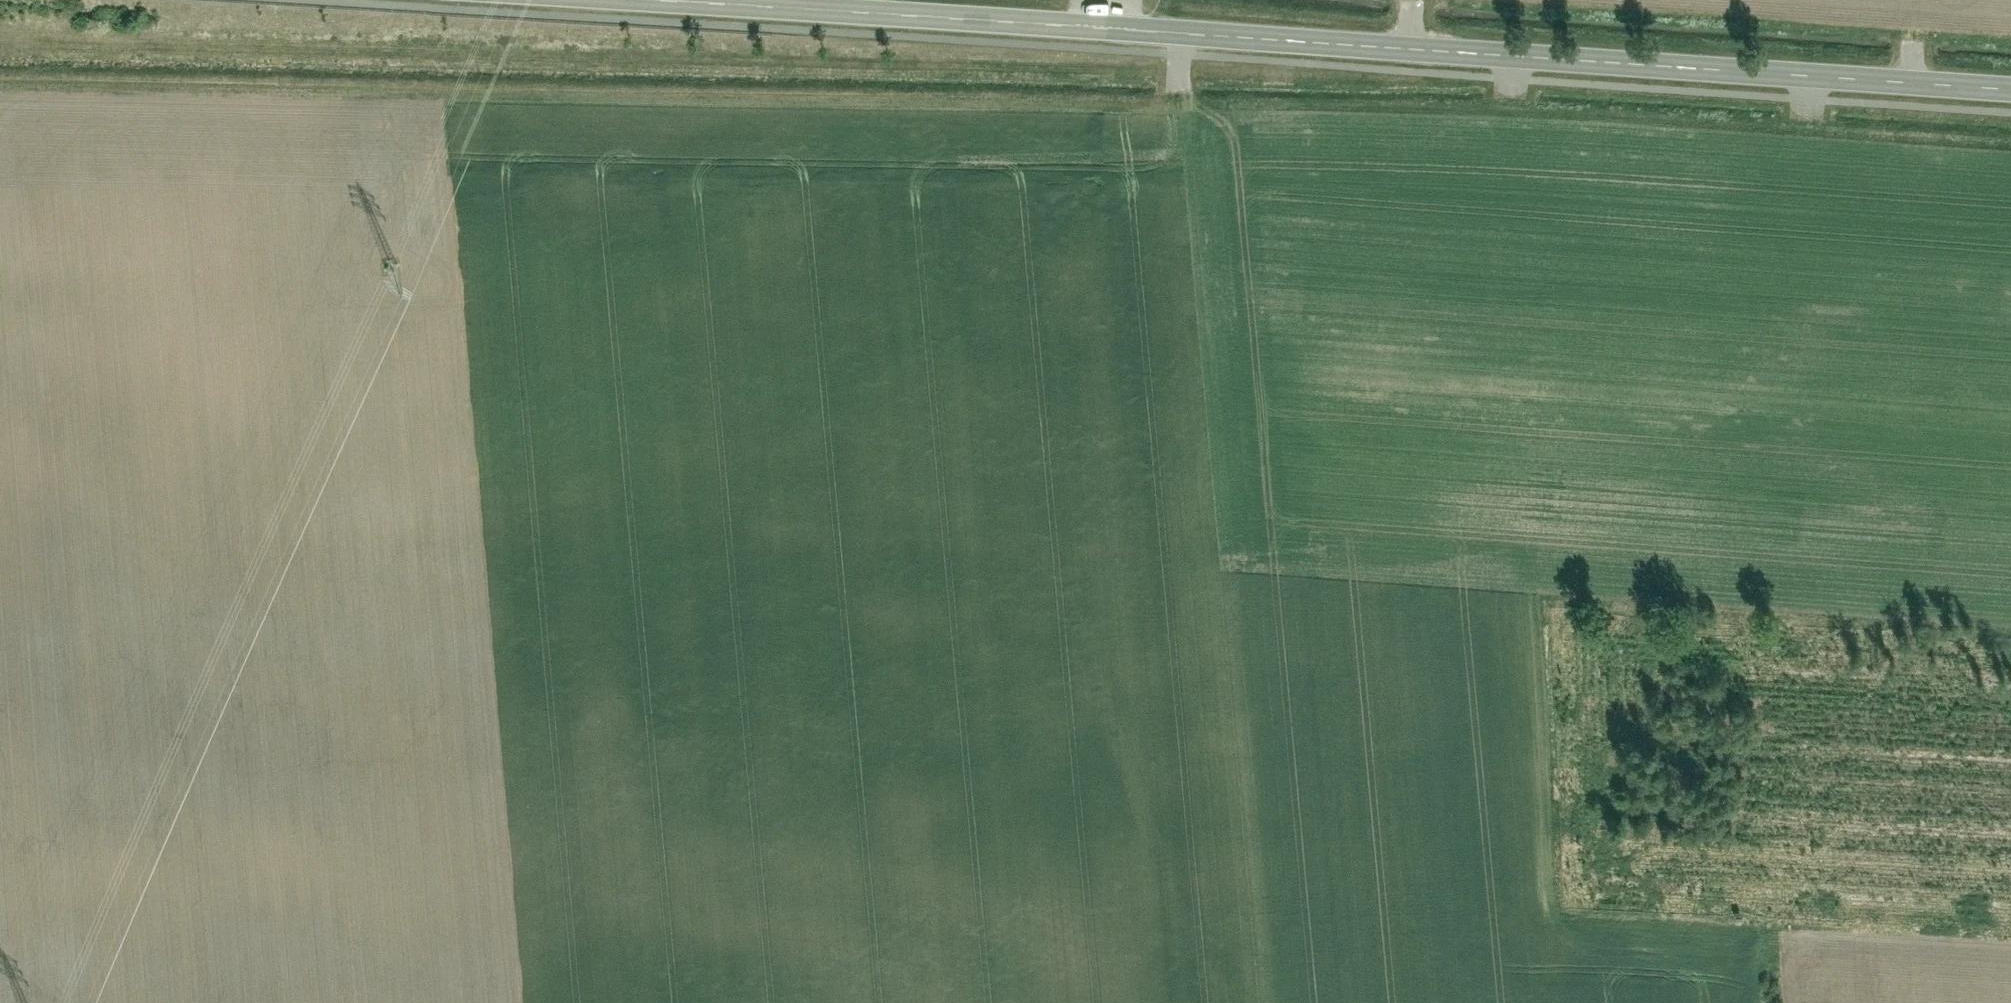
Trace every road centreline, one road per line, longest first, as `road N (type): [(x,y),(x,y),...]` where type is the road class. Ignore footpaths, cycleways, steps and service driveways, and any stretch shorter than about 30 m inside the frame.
road 1 (tertiary): [(2010,90),(672,0)]

